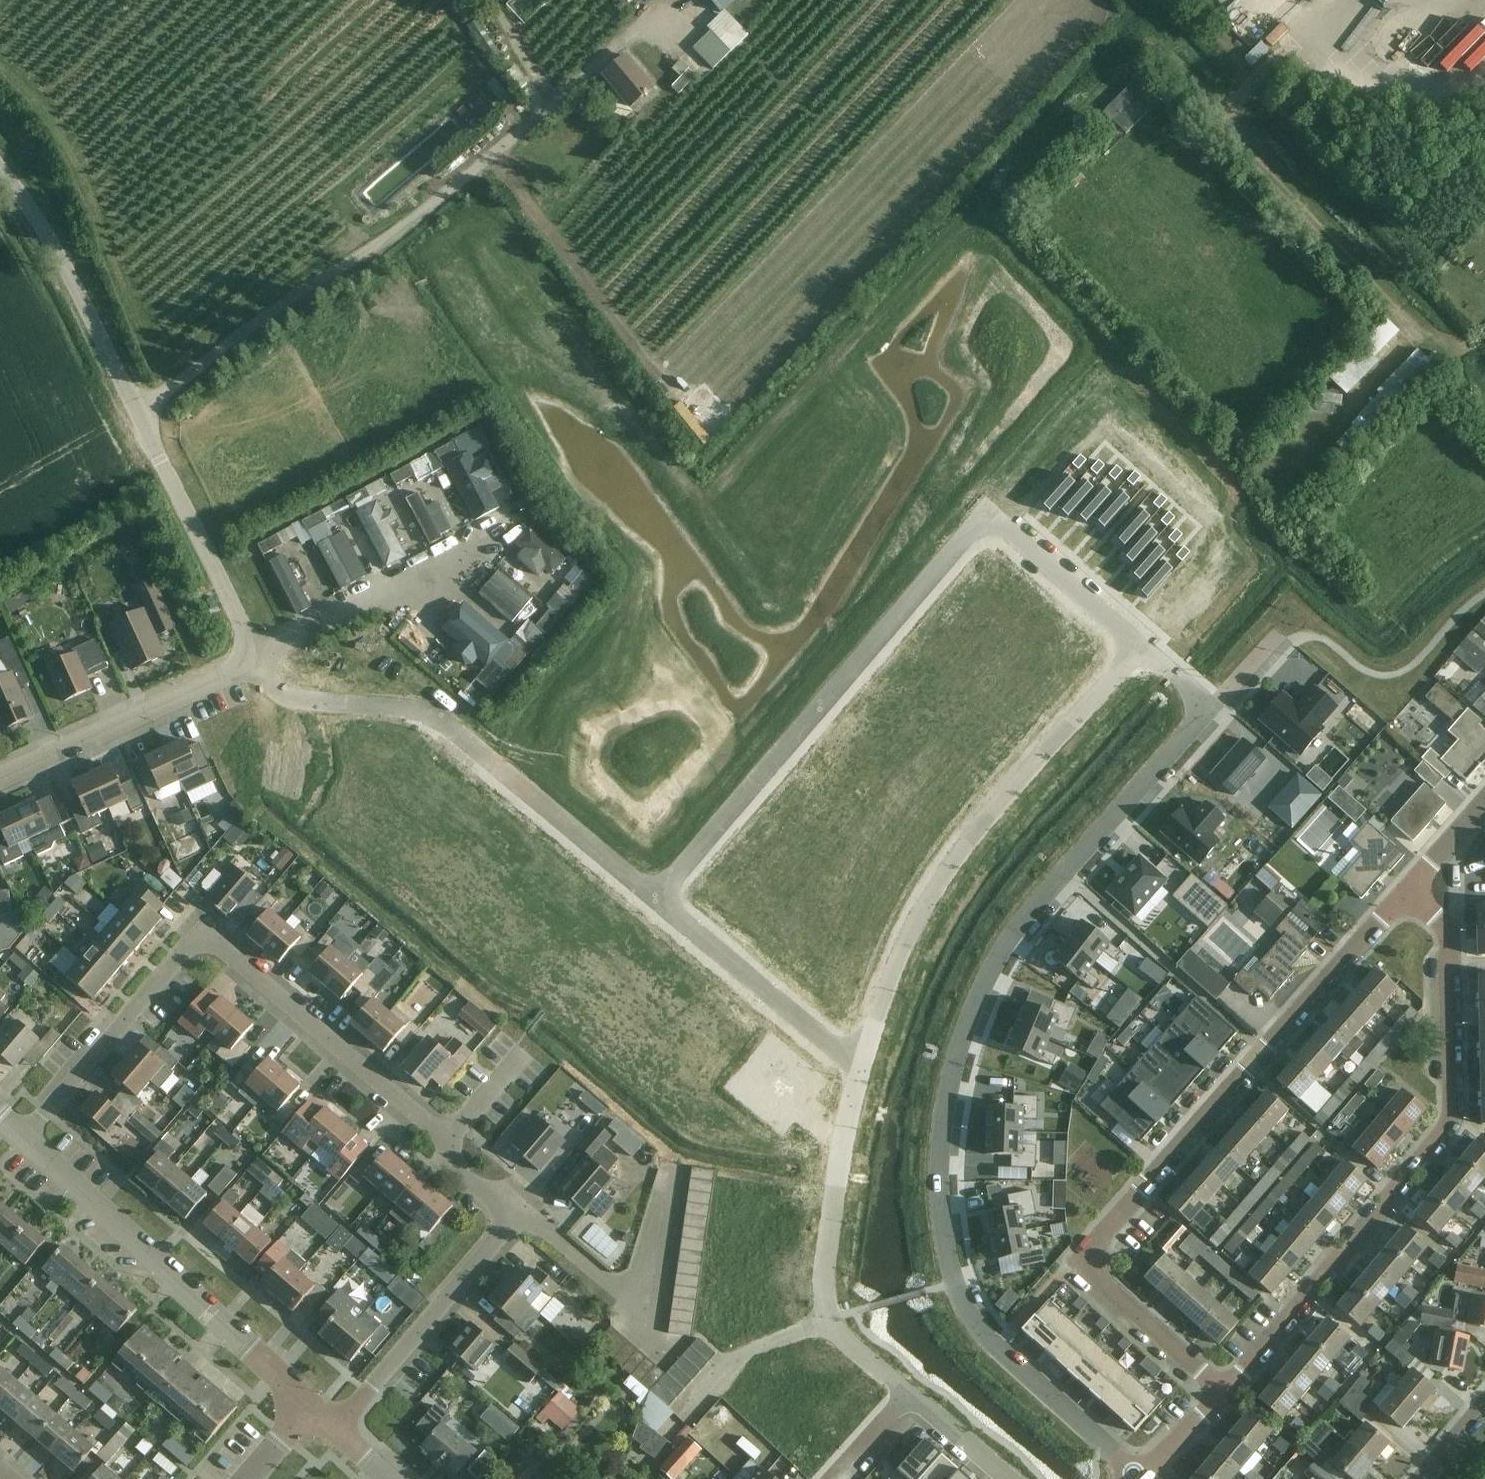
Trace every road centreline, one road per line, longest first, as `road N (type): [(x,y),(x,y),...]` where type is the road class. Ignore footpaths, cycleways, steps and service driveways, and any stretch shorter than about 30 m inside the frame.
road 1 (residential): [(1137,1477),(975,1333),(951,1272),(940,1202),(945,1122),(981,989),(1018,923),(1209,711)]
road 2 (residential): [(1140,649),(1008,531),(972,531),(653,899)]
road 3 (residential): [(1226,1390),(1091,1270),(1089,1252),(1405,892)]
road 4 (residential): [(22,1133),(211,940),(453,1140)]
road 5 (residential): [(1226,1390),(1446,1124),(1450,924)]
road 6 (residential): [(1140,649),(964,849),(918,916),(862,1059)]
road 7 (residential): [(653,899),(429,717),(285,694),(254,658)]
road 8 (residential): [(495,158),(388,243),(136,411)]
road 9 (residential): [(317,1411),(22,1133)]
road 10 (residential): [(862,1059),(835,1180),(824,1306),(828,1323),(906,1393)]
road 11 (track): [(701,432),(495,158)]
road 12 (residential): [(254,658),(521,520)]
road 13 (residential): [(0,777),(254,658)]
road 14 (residential): [(516,1218),(329,1422)]
road 15 (residential): [(254,658),(136,411)]
road 16 (residential): [(862,1059),(828,1046),(653,899)]
road 17 (residential): [(136,411),(64,266)]
road 18 (residential): [(647,1294),(622,1293),(533,1219),(516,1218)]
road 19 (residential): [(906,1393),(1009,1478)]
road 20 (residential): [(674,1170),(647,1294)]
road 21 (residential): [(1137,1477),(1226,1390)]

